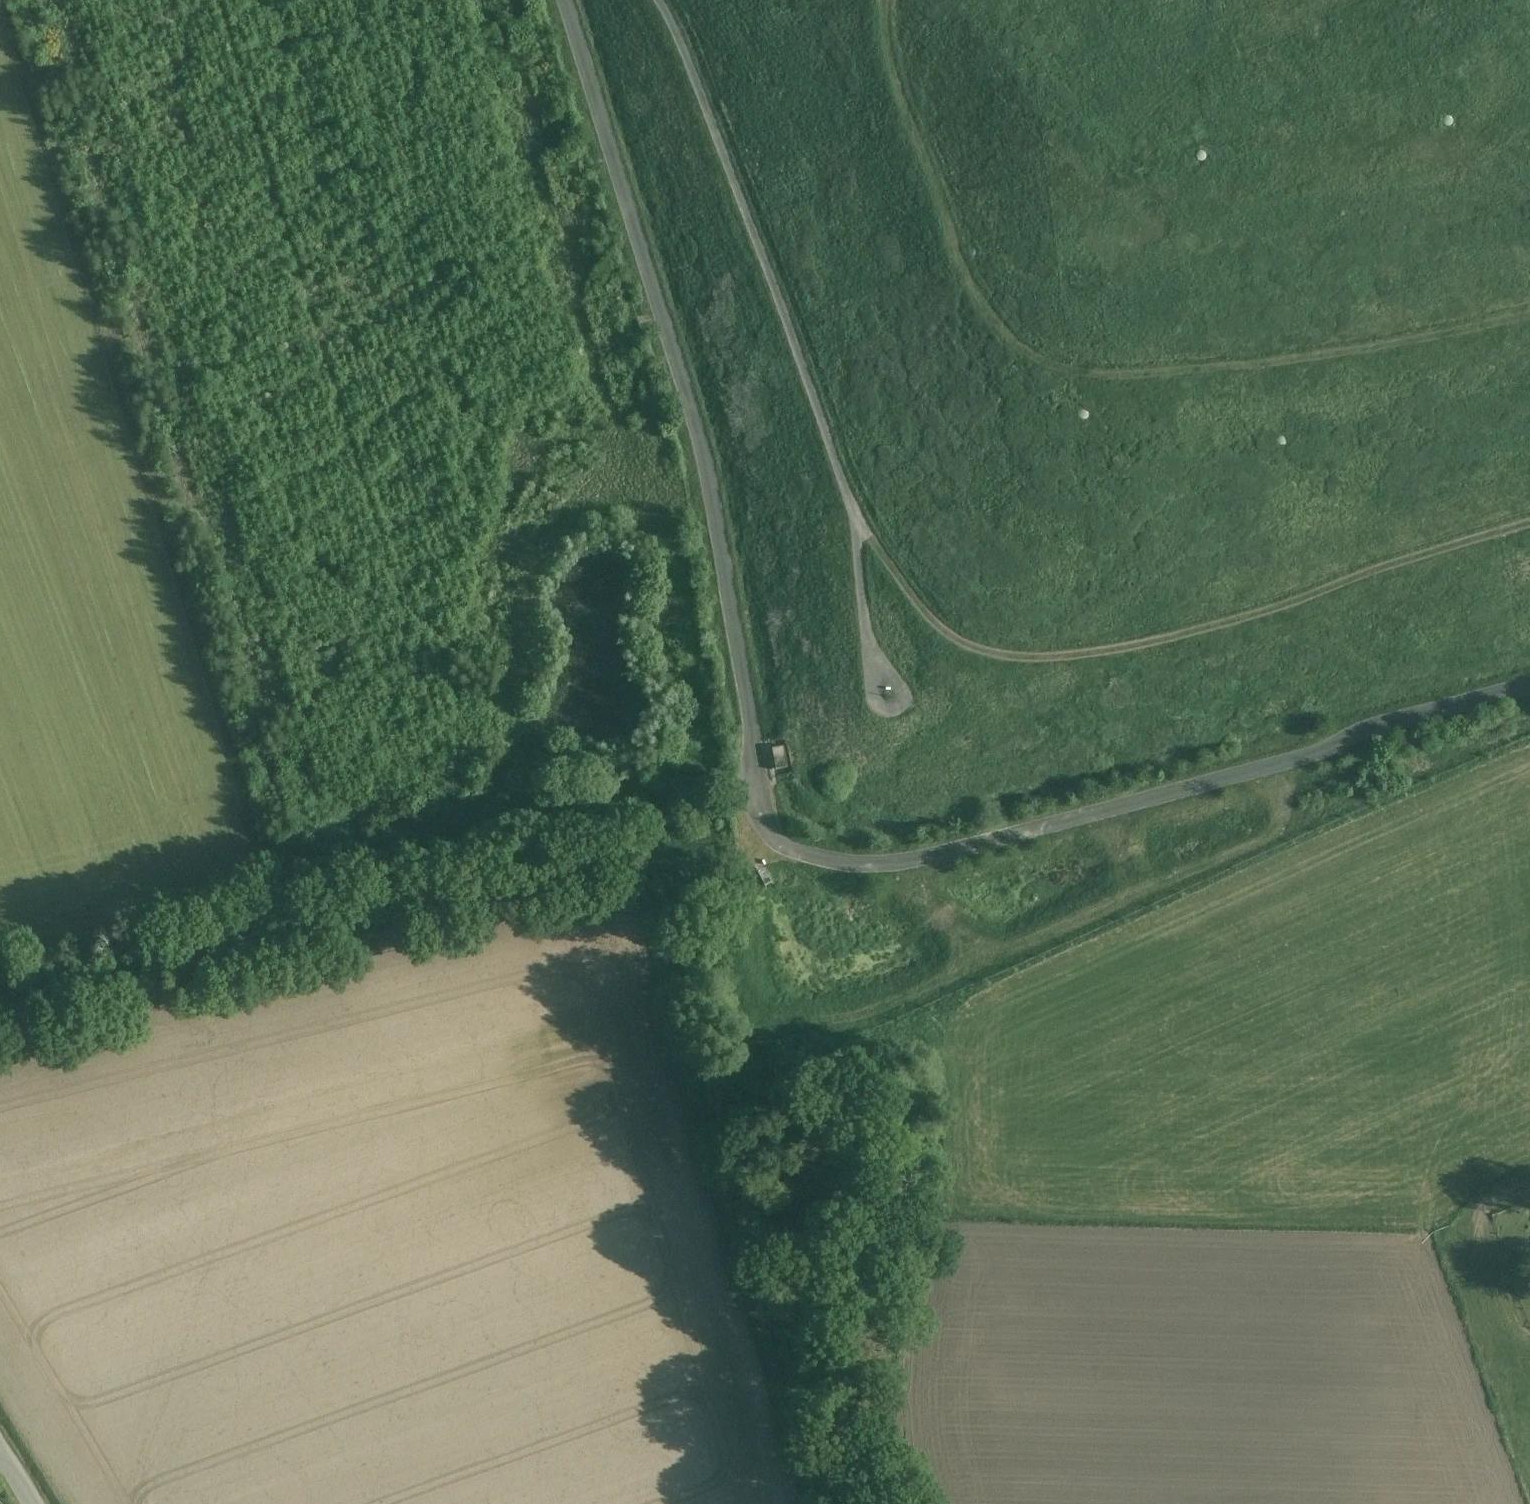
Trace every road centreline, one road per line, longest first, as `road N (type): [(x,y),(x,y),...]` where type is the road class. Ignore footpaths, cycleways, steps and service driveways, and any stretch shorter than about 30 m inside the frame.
road 1 (track): [(1529,314),(1413,341),(1179,374),(1083,375),(1042,366),(1019,352),(969,288),(890,71),(883,0)]
road 2 (track): [(1529,526),(1175,637),(1013,659),(964,646),(919,608),(850,502)]

